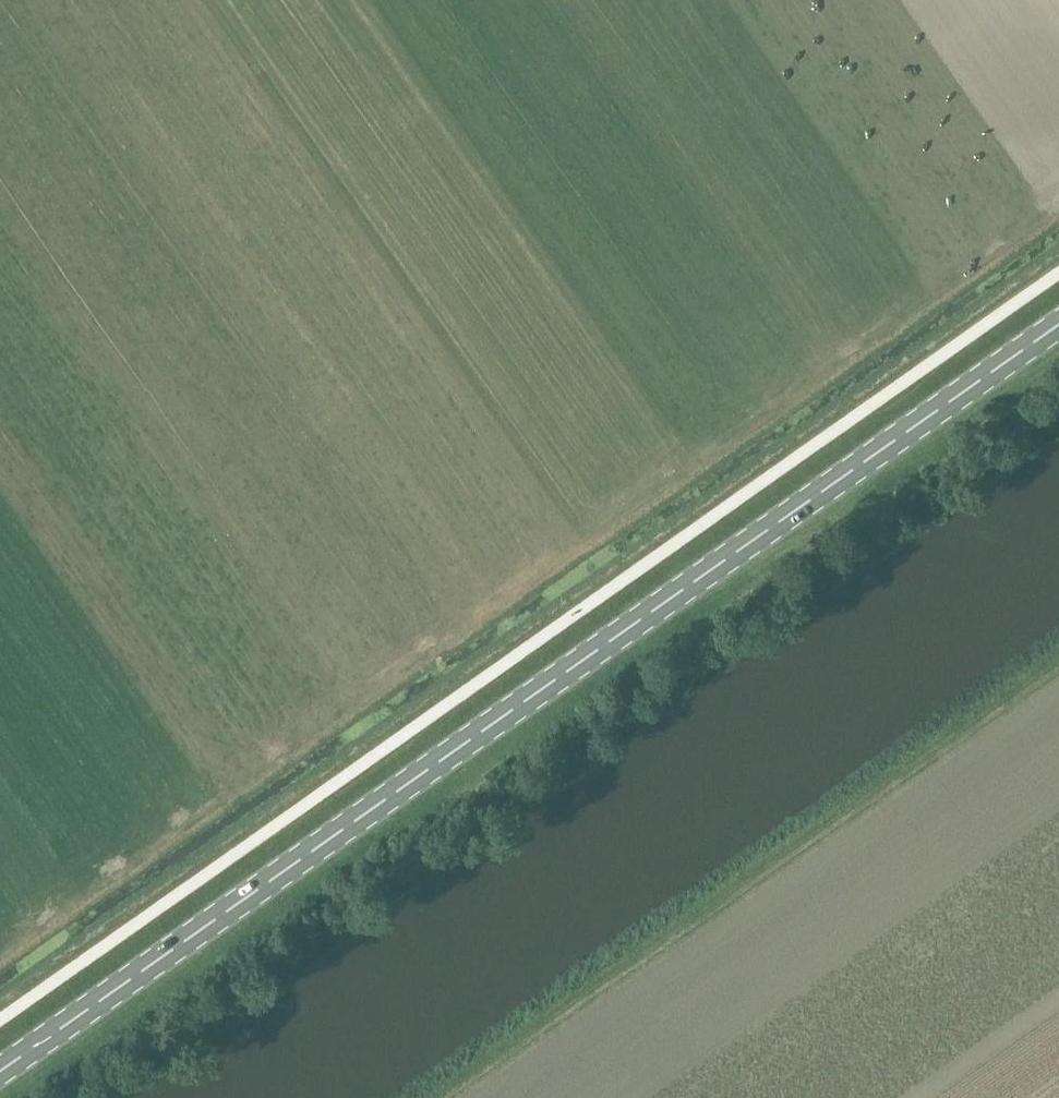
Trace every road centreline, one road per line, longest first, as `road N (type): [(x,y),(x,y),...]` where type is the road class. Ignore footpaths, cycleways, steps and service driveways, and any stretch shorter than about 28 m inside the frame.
road 1 (primary): [(0,1071),(1058,325)]

